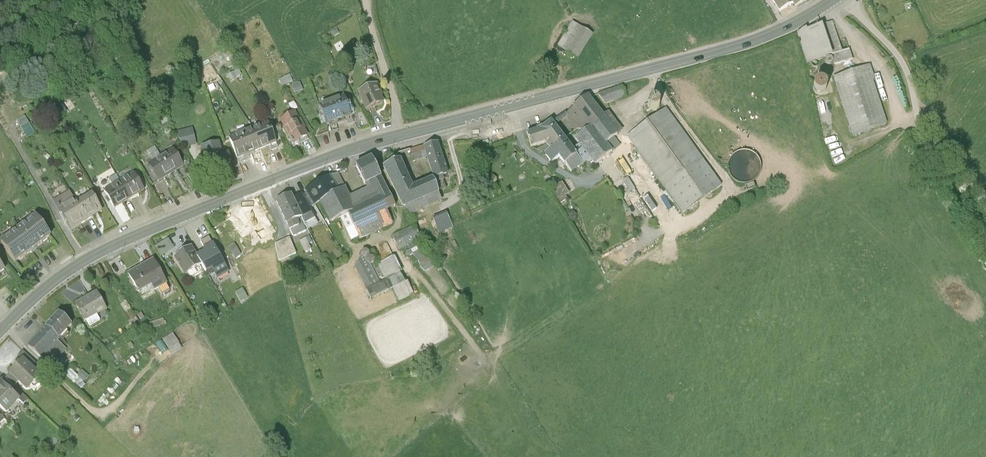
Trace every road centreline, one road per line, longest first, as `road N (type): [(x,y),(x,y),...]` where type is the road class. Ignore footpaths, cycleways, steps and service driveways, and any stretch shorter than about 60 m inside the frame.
road 1 (tertiary): [(0,333),(83,260),(358,145),(754,38),(833,0)]
road 2 (track): [(399,134),(367,0)]

